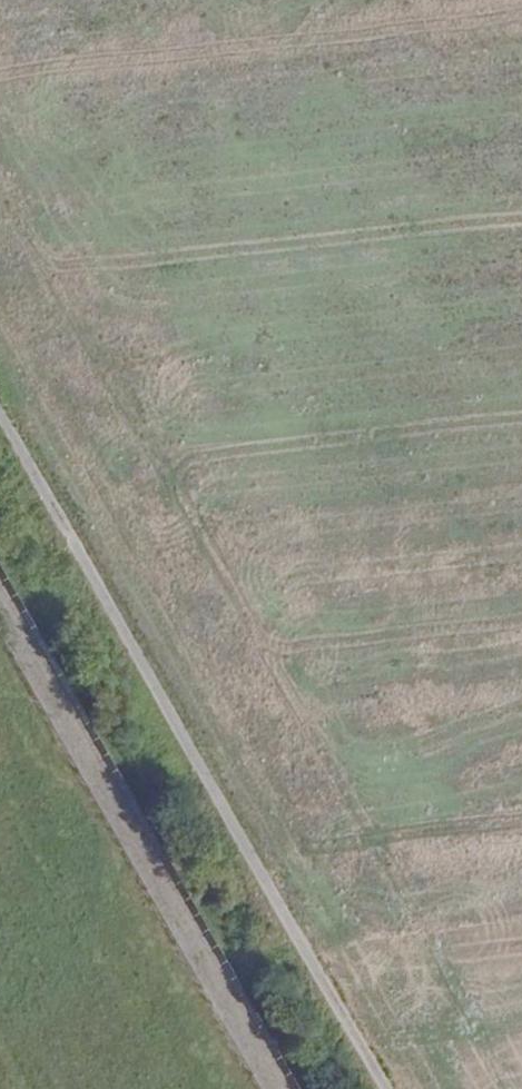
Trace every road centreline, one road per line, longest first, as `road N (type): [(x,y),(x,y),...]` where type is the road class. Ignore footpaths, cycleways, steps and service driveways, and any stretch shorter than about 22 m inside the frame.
road 1 (track): [(379,1088),(0,422)]

